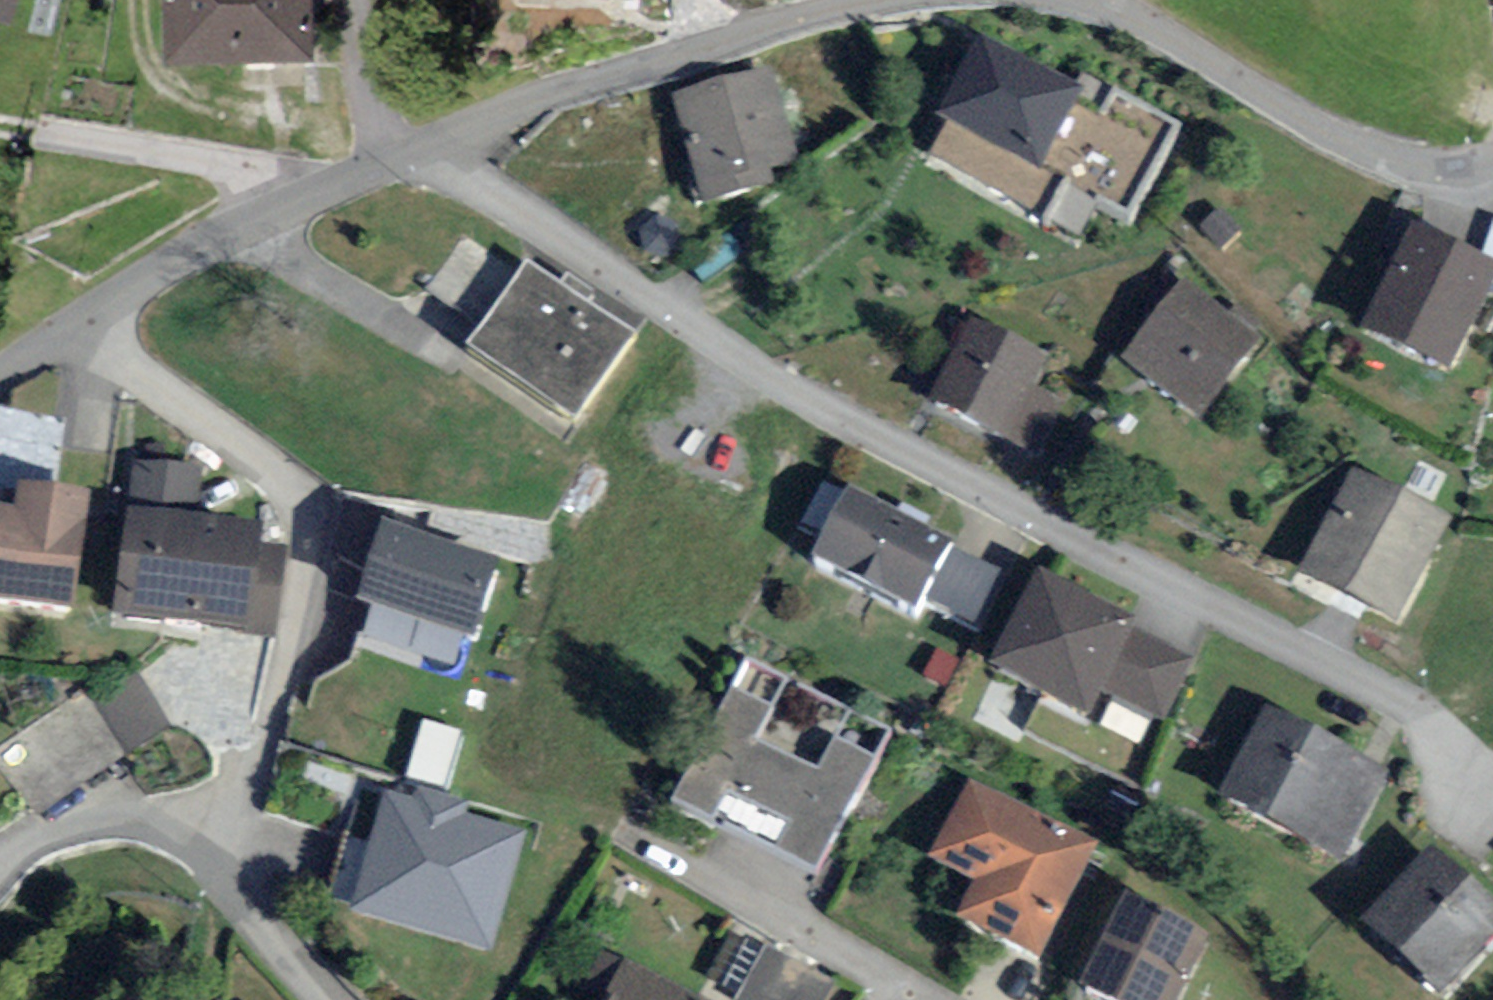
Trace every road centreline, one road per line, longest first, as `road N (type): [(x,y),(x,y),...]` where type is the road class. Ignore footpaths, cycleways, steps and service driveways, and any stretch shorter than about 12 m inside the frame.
road 1 (residential): [(405,153),(479,185),(848,422),(1379,684),(1486,779)]
road 2 (residential): [(405,153),(530,103),(804,21),(910,0)]
road 3 (residential): [(0,391),(291,204),(405,153)]
road 4 (residential): [(1063,0),(1135,23),(1385,160),(1466,172),(1492,165)]
road 5 (residential): [(347,999),(217,846),(152,820),(81,824),(0,876)]
road 6 (residential): [(924,994),(659,837)]
road 7 (residential): [(350,0),(361,77),(405,153)]

